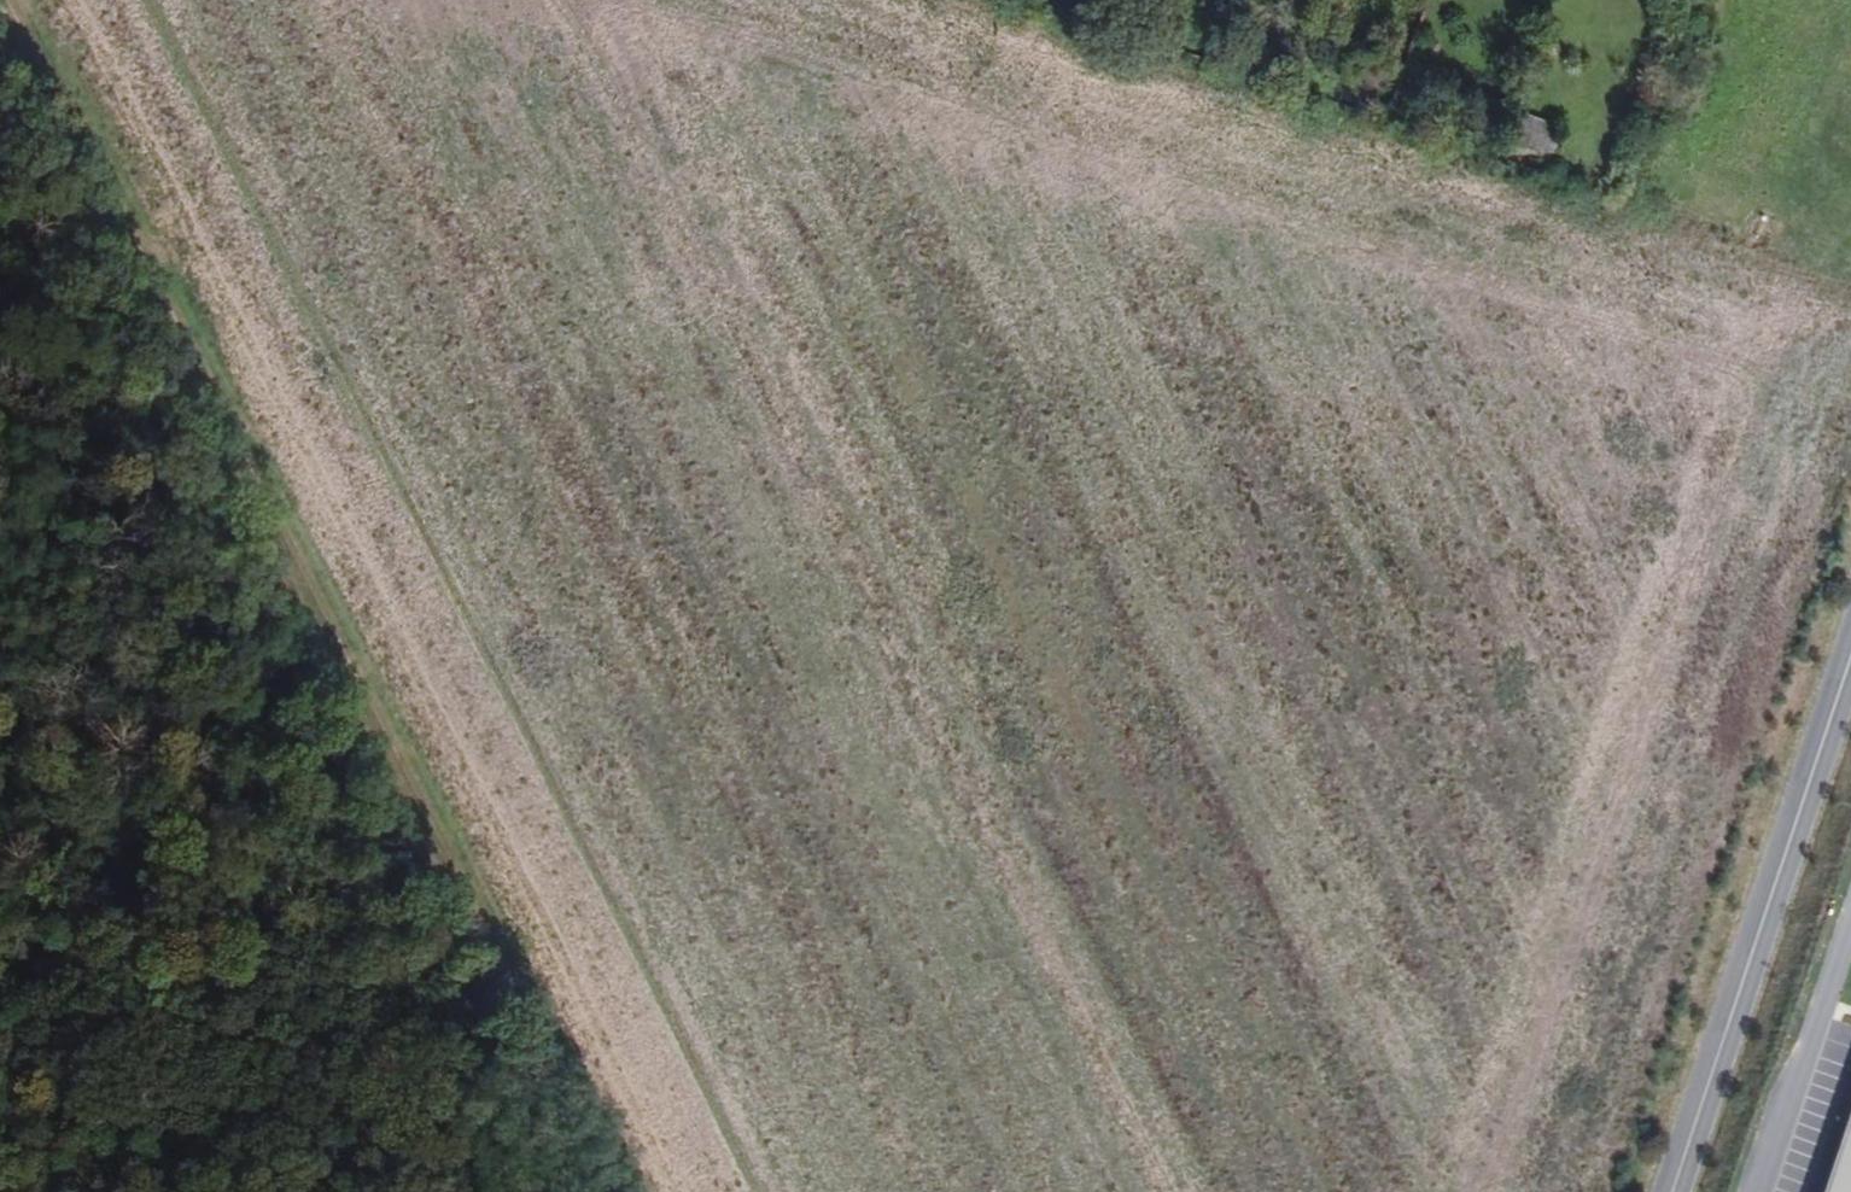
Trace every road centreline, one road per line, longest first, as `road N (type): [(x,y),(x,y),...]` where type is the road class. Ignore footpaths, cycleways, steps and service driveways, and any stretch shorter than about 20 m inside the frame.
road 1 (track): [(0,14),(615,1191)]
road 2 (secondary): [(1850,666),(1677,1191)]

